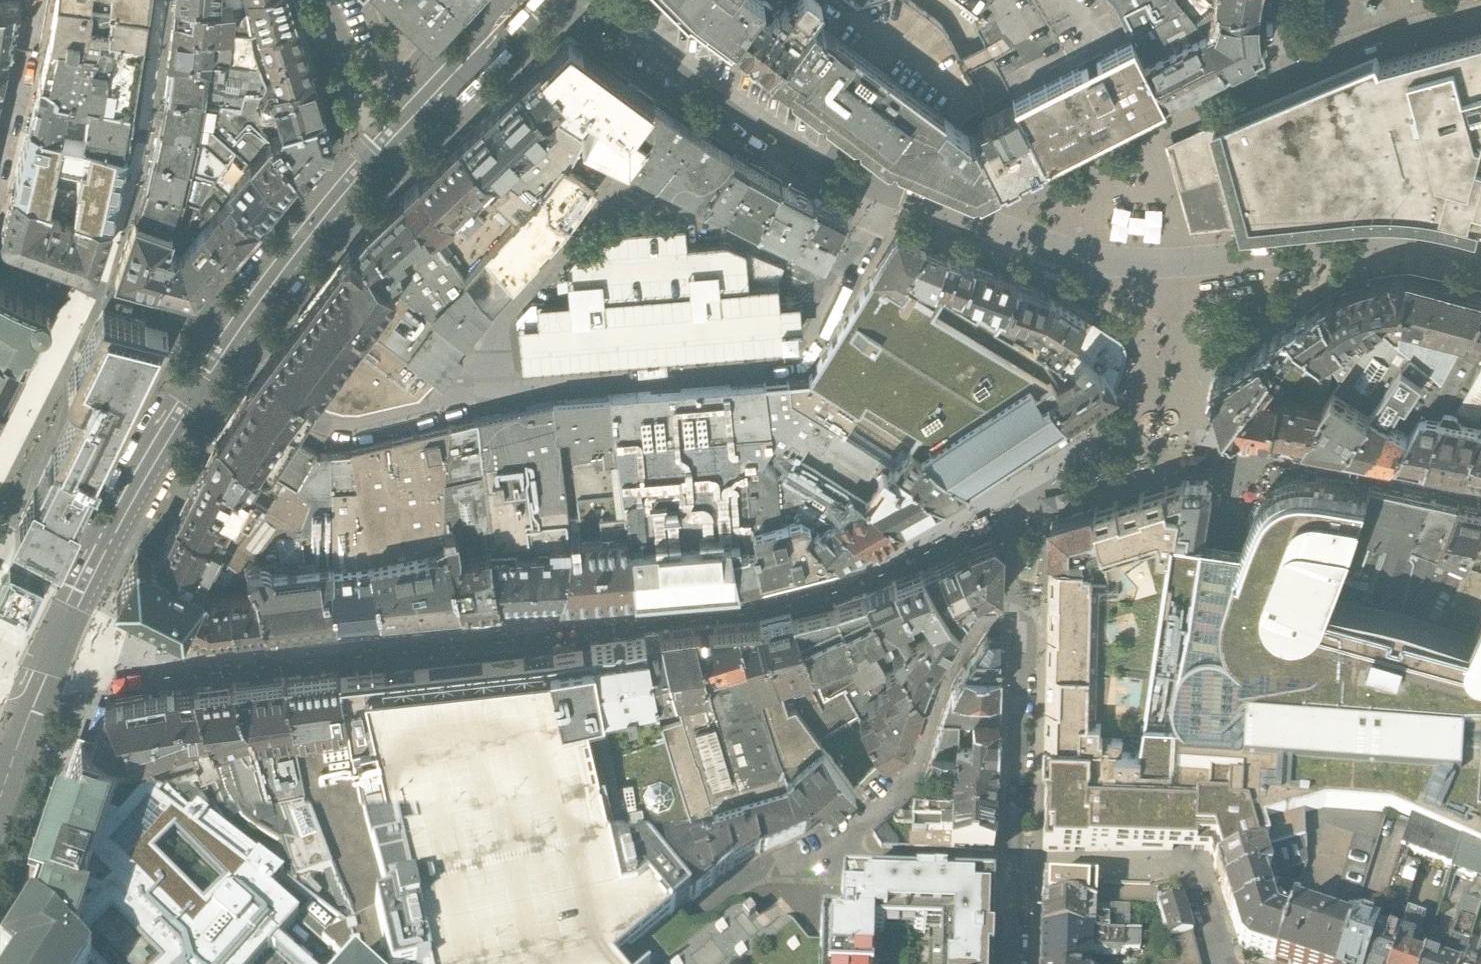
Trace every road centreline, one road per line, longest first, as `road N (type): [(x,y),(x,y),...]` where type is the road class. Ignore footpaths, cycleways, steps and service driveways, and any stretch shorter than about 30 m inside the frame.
road 1 (residential): [(1017,869),(1023,618),(988,620),(974,635),(907,786),(848,837),(837,862)]
road 2 (residential): [(841,283),(650,190),(612,194),(505,317),(480,399)]
road 3 (residential): [(480,399),(548,383),(798,362),(841,283)]
road 4 (unclassified): [(42,689),(92,573),(222,348)]
road 5 (residential): [(604,0),(824,166),(889,190)]
road 6 (residential): [(222,348),(306,419),(345,432),(480,399)]
road 7 (unclassified): [(222,348),(389,139)]
road 8 (unclassified): [(389,139),(525,0)]
road 9 (residential): [(1293,62),(1474,11)]
road 10 (residential): [(837,862),(1017,869)]
road 11 (residential): [(0,168),(37,0)]
road 12 (residential): [(323,0),(367,119),(389,139)]
road 13 (unclassified): [(0,801),(42,689)]

